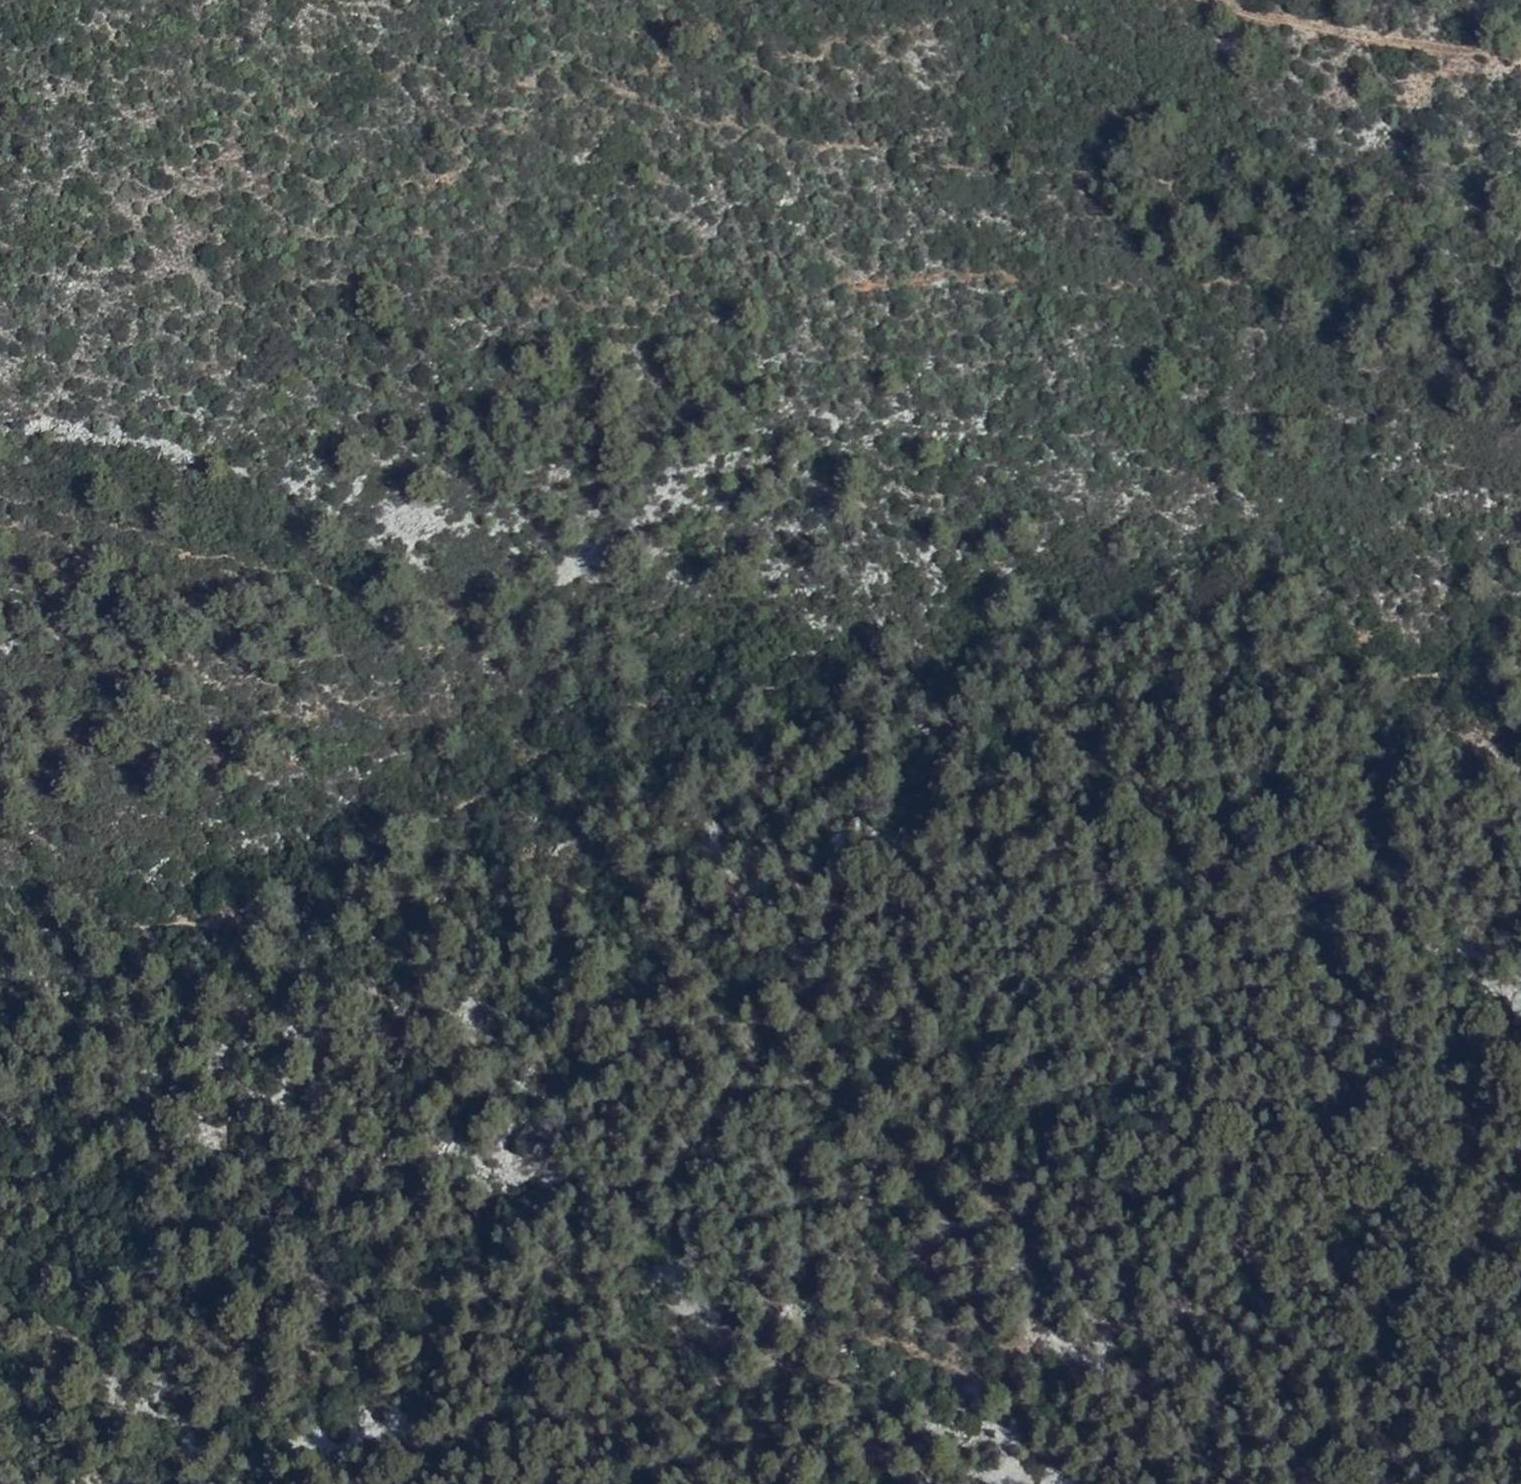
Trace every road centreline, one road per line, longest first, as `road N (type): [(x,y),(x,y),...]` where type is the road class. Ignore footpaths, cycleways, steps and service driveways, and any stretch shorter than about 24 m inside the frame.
road 1 (track): [(1520,58),(1364,35),(1218,0)]

